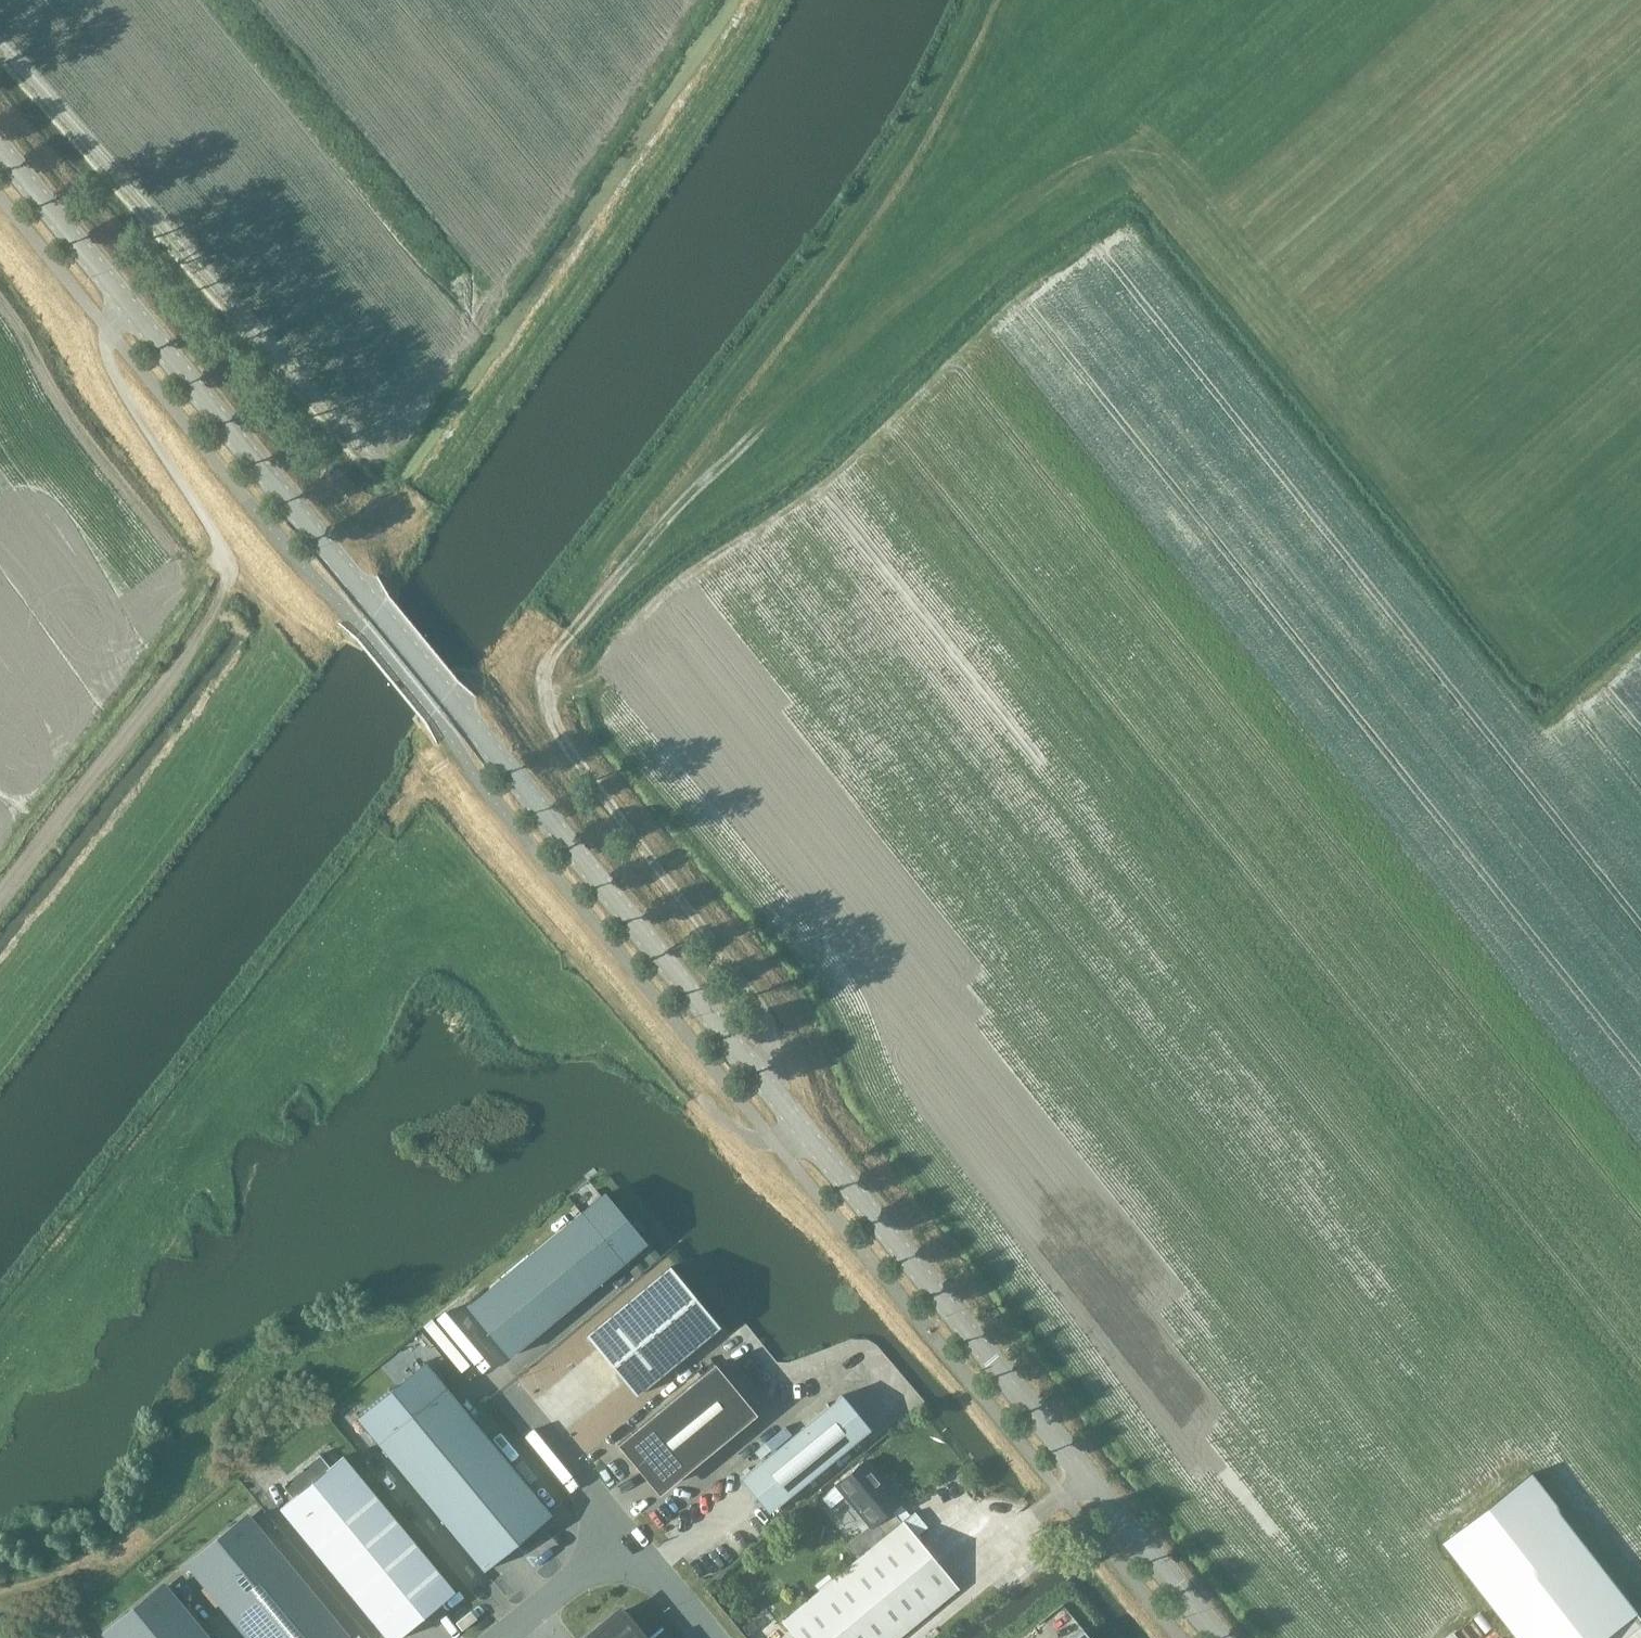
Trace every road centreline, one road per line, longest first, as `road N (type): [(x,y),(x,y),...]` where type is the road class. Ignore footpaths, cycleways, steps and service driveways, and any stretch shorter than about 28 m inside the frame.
road 1 (tertiary): [(1215,1637),(0,153)]
road 2 (track): [(131,310),(109,333),(106,356),(215,532),(222,576)]
road 3 (unclassified): [(625,1537),(509,1397)]
road 4 (unclassified): [(503,1637),(625,1537)]
road 5 (unclassified): [(708,1637),(625,1537)]

